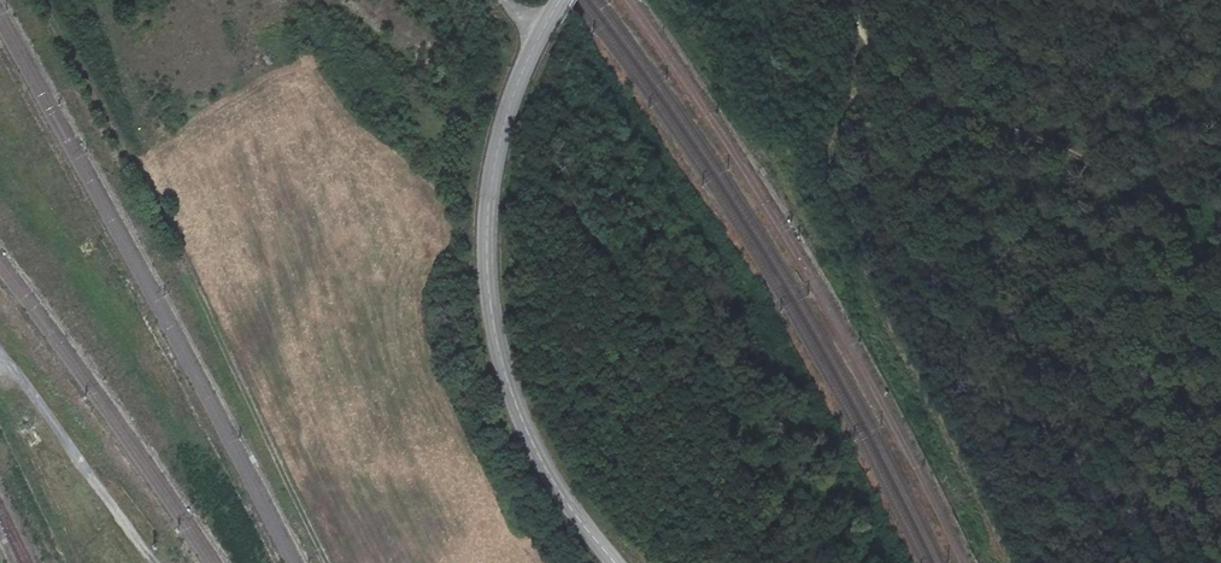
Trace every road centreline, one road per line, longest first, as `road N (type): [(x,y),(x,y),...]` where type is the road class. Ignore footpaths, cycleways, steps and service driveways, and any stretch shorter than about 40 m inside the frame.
road 1 (tertiary): [(616,562),(540,458),(502,363),(490,297),(488,212),(503,131),(560,0)]
road 2 (track): [(850,0),(874,51),(903,81),(1061,143)]
road 3 (track): [(0,358),(156,562)]
road 4 (track): [(1220,277),(1162,198),(1061,143)]
road 5 (track): [(1061,143),(1220,95)]

